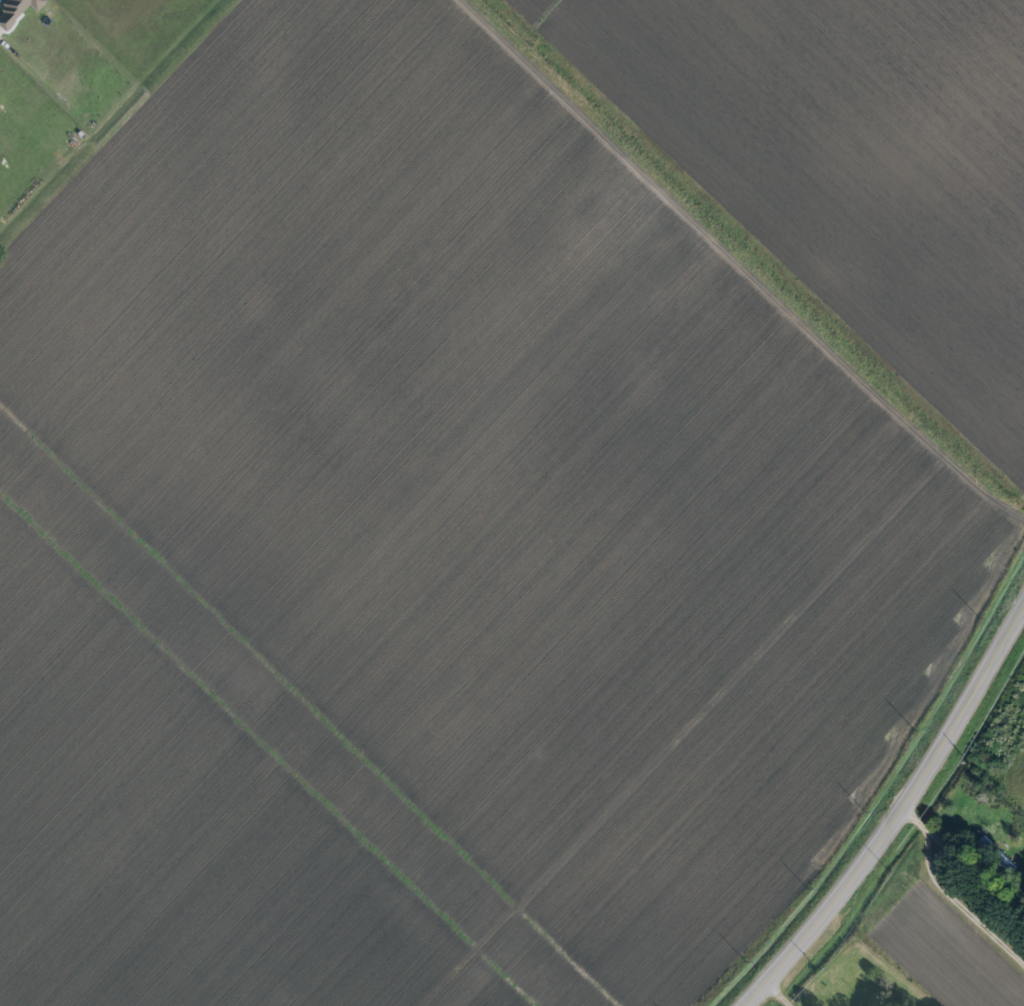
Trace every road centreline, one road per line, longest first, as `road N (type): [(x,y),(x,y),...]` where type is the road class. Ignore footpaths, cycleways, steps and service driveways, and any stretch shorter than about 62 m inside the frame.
road 1 (tertiary): [(737,1005),(837,902),(1023,599)]
road 2 (residential): [(1023,491),(763,263)]

